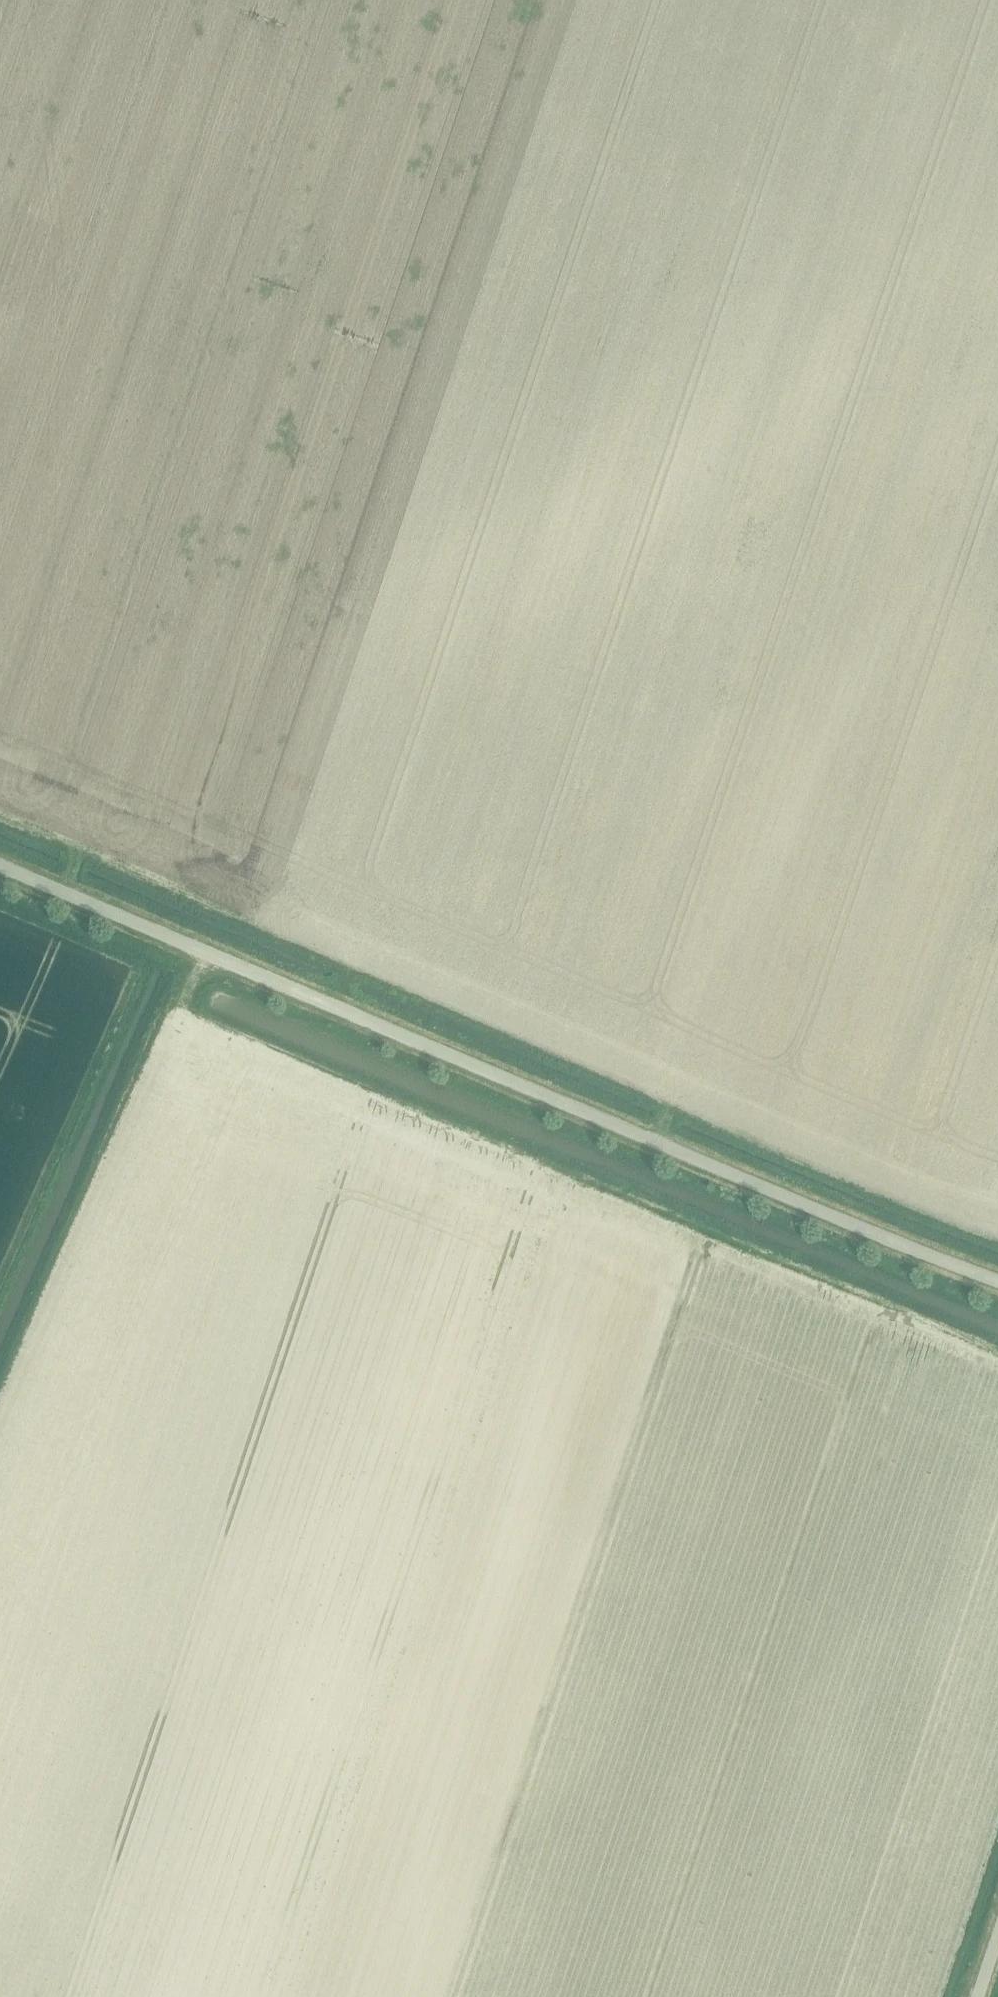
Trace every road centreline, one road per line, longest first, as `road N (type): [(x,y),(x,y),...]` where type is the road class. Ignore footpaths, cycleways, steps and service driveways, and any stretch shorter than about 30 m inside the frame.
road 1 (unclassified): [(997,1277),(0,883)]

